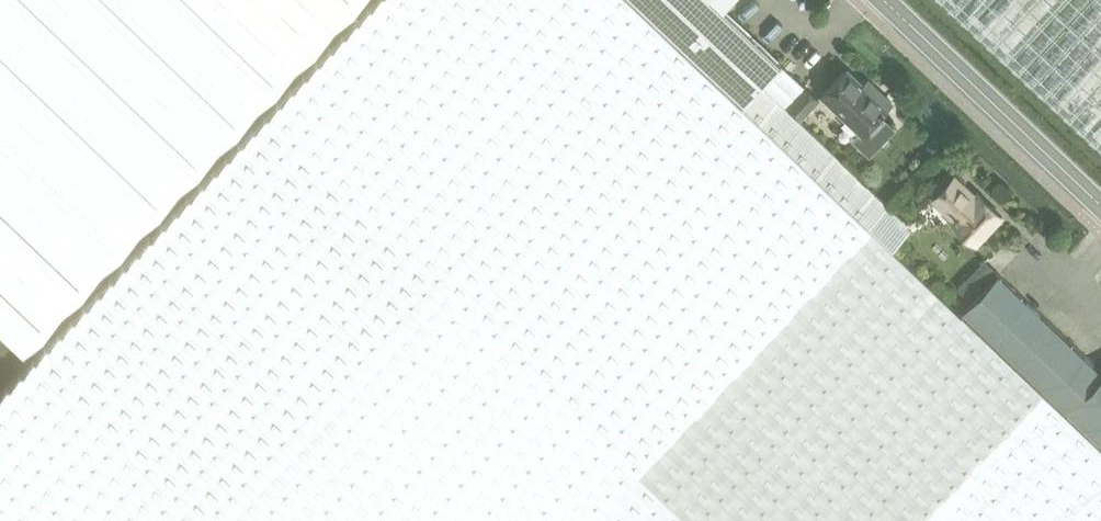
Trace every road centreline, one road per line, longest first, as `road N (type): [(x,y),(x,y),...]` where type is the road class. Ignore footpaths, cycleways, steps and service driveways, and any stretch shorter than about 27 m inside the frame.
road 1 (tertiary): [(1100,202),(887,0)]

